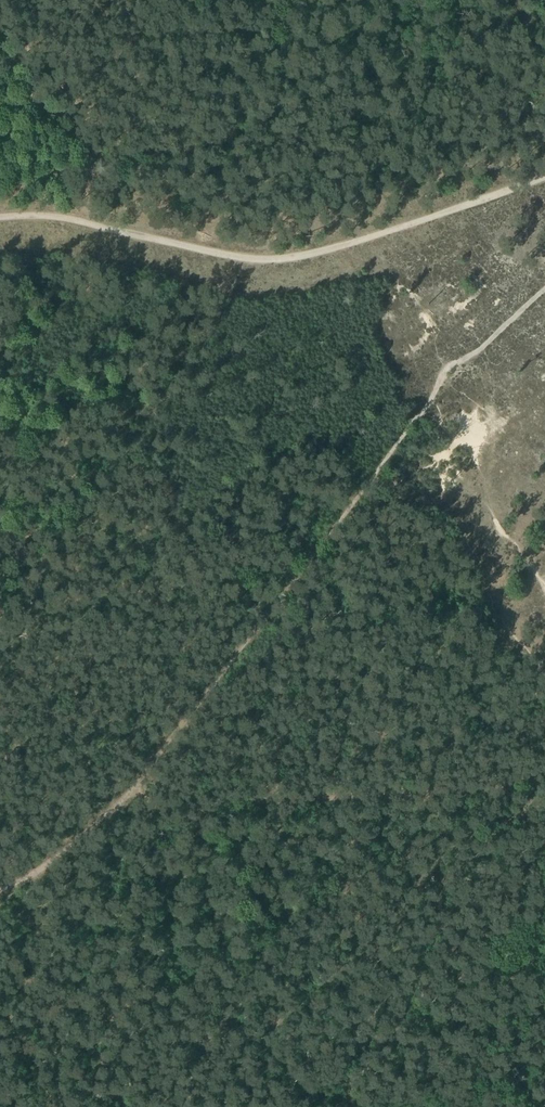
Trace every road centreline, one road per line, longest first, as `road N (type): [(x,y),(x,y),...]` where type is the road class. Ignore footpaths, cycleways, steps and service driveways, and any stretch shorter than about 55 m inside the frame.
road 1 (track): [(0,217),(70,219),(273,261),(390,232),(544,178)]

